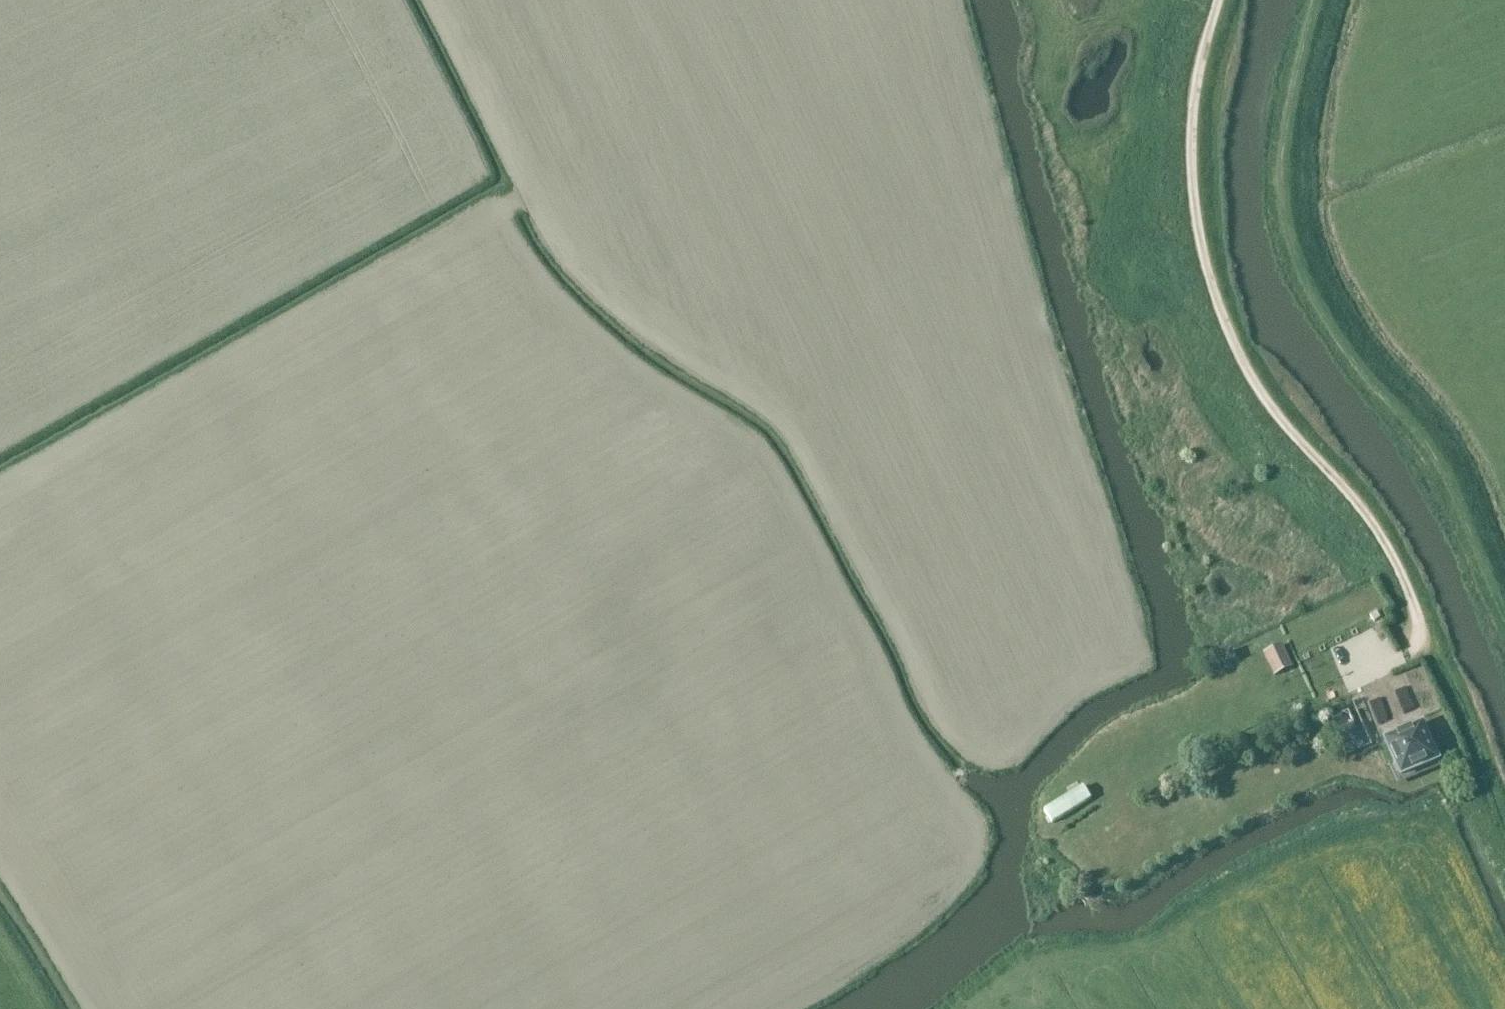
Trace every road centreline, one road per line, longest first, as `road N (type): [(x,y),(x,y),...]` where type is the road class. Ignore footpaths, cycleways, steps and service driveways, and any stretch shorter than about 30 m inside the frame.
road 1 (track): [(969,1008),(1000,978),(1062,954),(1141,952),(1234,889),(1365,825),(1432,819),(1478,801)]

